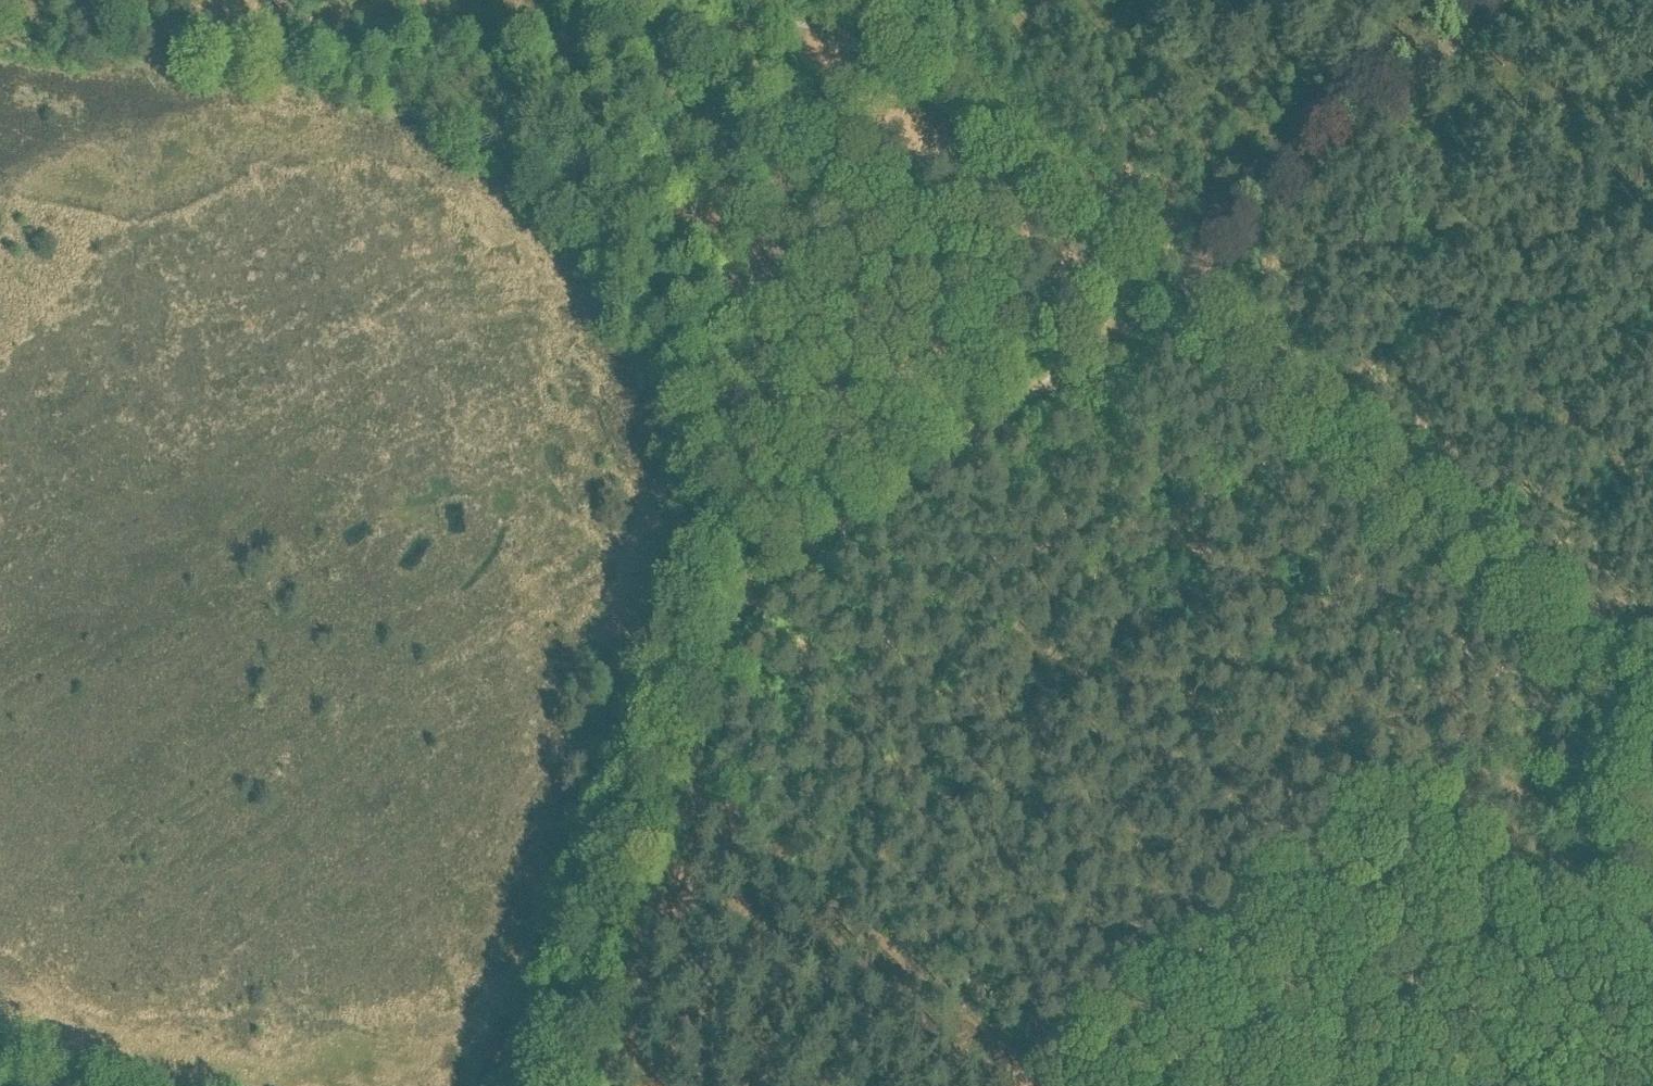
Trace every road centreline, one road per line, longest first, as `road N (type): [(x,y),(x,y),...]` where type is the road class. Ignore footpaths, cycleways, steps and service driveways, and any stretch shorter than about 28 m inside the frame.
road 1 (track): [(865,0),(1652,677)]
road 2 (track): [(736,605),(797,0)]
road 3 (track): [(607,1085),(683,823)]
road 4 (track): [(683,823),(736,605)]

